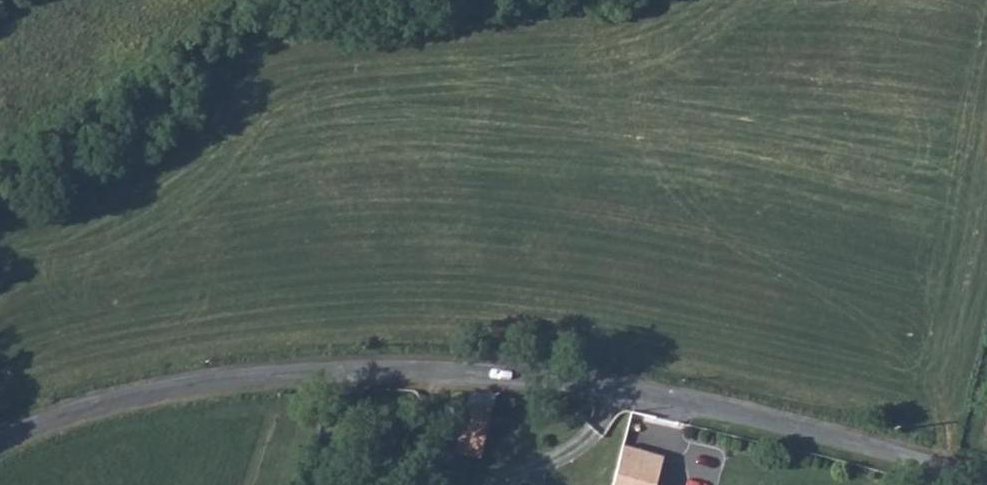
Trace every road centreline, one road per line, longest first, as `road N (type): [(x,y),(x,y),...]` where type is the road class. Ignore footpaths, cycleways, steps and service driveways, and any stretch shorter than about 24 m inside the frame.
road 1 (unclassified): [(986,484),(668,399),(422,369),(284,373),(144,391),(0,442)]

